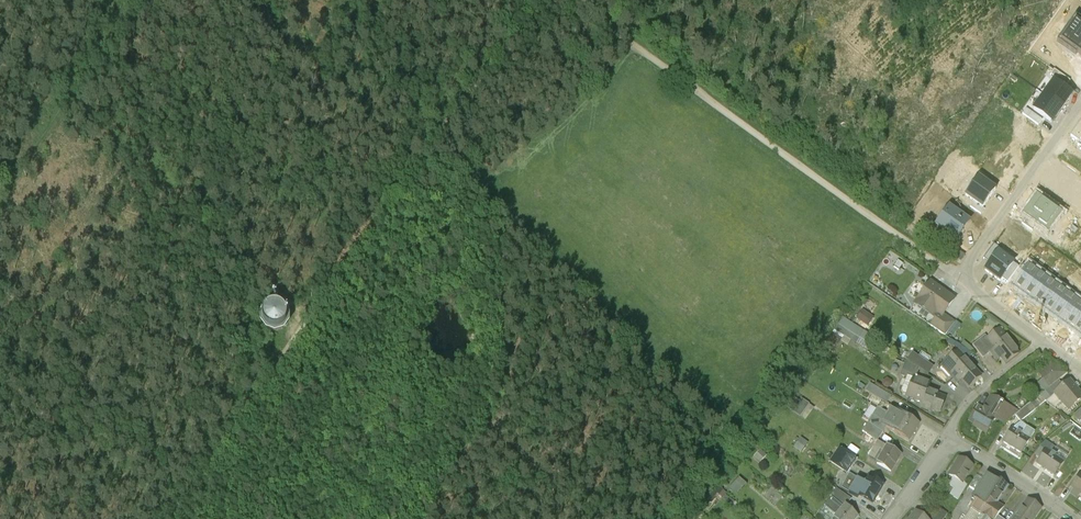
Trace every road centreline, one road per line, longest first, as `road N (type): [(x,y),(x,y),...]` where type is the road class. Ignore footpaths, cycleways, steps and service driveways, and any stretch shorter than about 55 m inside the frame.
road 1 (track): [(159,518),(538,0)]
road 2 (track): [(571,0),(958,278)]
road 3 (track): [(138,0),(0,193)]
road 4 (residential): [(958,278),(1080,108)]
road 5 (residential): [(944,439),(1076,518)]
road 6 (residential): [(944,439),(980,389),(1044,343)]

